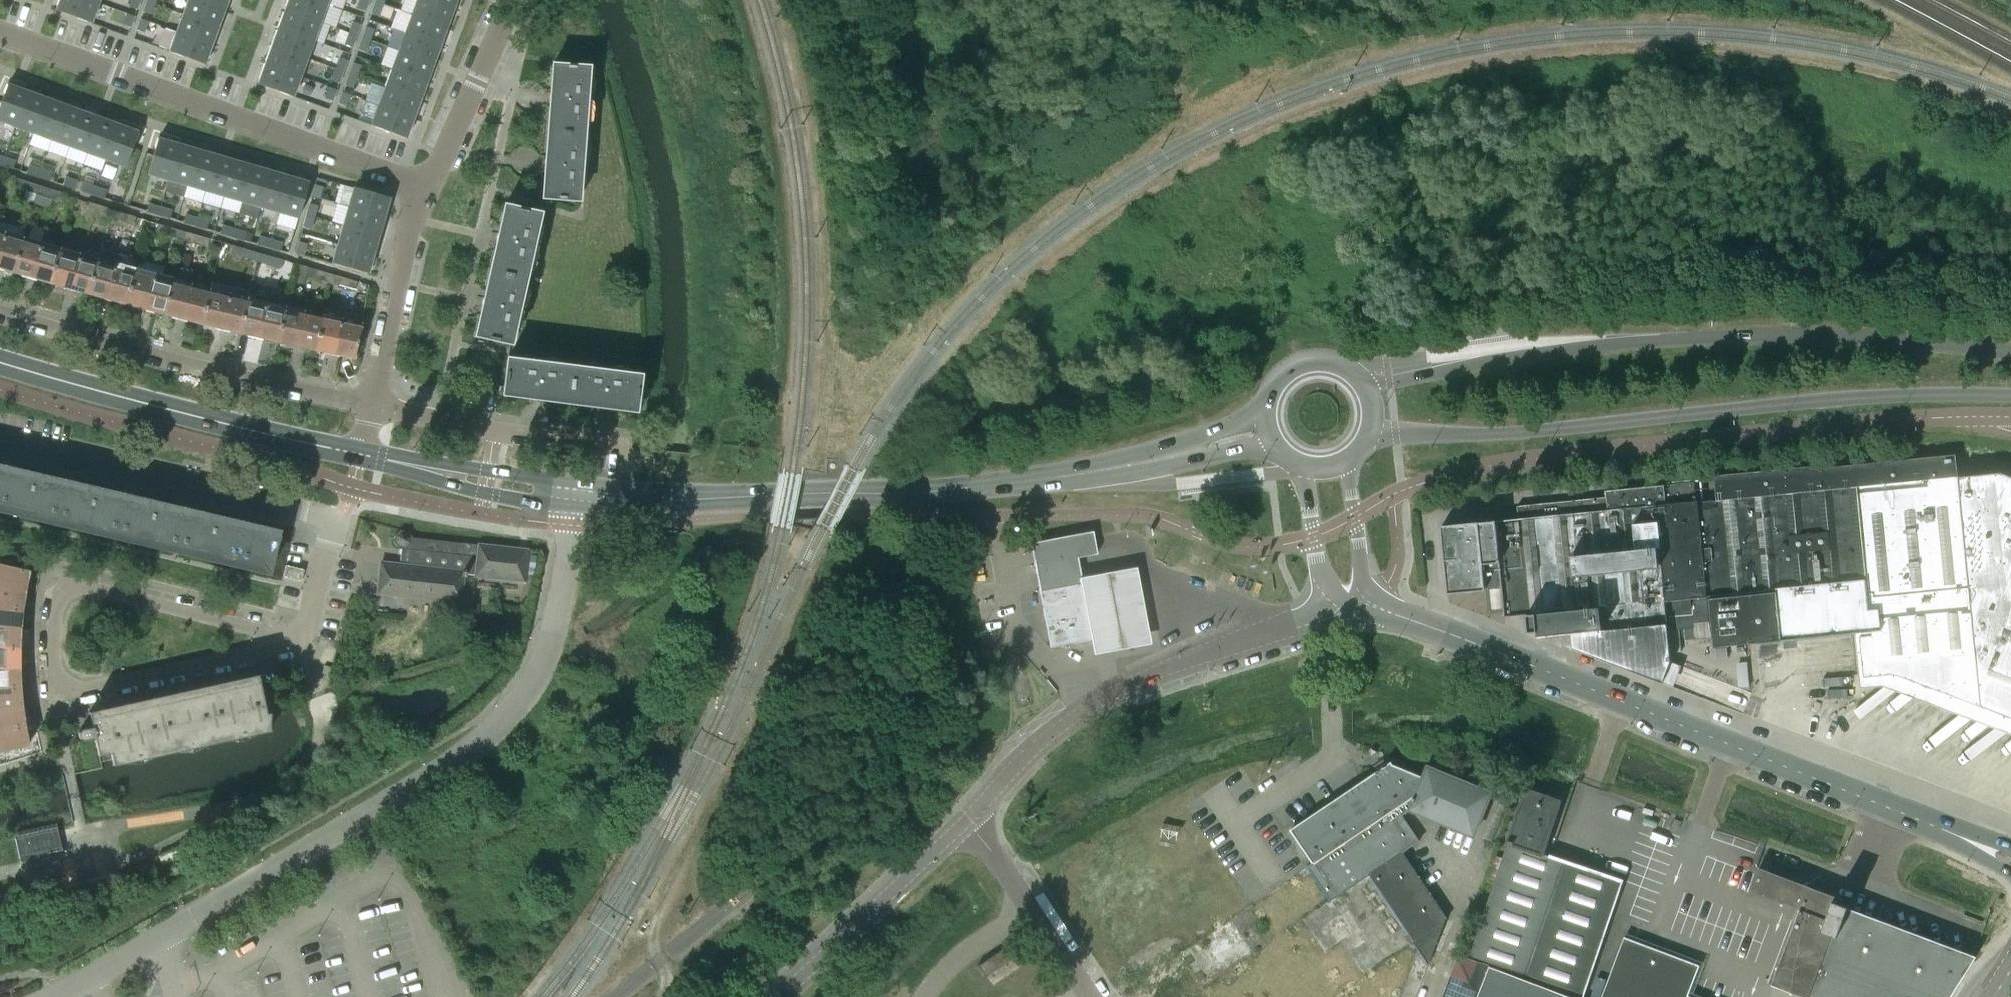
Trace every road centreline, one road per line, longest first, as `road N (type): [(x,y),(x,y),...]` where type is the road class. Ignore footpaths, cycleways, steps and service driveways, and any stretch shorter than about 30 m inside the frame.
road 1 (tertiary): [(572,497),(865,496),(1044,479),(1195,453),(1268,430)]
road 2 (unclassified): [(2010,860),(1361,599)]
road 3 (tertiary): [(2010,352),(1861,337),(1713,337),(1492,359),(1363,385)]
road 4 (tertiary): [(1372,435),(1529,432),(1892,394),(2010,394)]
road 5 (residential): [(198,923),(479,757),(513,724),(549,647),(572,497)]
road 6 (unclassified): [(968,820),(1024,757),(1087,707),(1156,671),(1312,623),(1361,599)]
road 7 (residential): [(299,637),(325,519),(0,439)]
road 8 (residential): [(426,185),(0,32)]
road 9 (residential): [(369,405),(0,310)]
road 10 (tertiary): [(359,453),(0,362)]
road 11 (track): [(661,996),(667,976),(654,926),(674,872),(770,691)]
road 12 (residential): [(58,603),(53,656),(66,687),(298,645),(299,637)]
road 13 (residential): [(628,447),(369,405)]
road 14 (unclassified): [(777,996),(968,820)]
road 15 (residential): [(299,637),(76,586),(58,603)]
road 16 (residential): [(369,405),(426,185)]
road 17 (tertiary): [(572,497),(359,453)]
road 18 (unclassified): [(1086,996),(968,820)]
road 19 (residential): [(426,185),(511,0)]
road 20 (unclassified): [(1307,471),(1321,571),(1330,589),(1361,599)]
road 21 (tertiary): [(1363,385),(1338,368),(1301,369),(1274,393),(1268,430)]
road 22 (unclassified): [(1361,599),(1347,466)]

